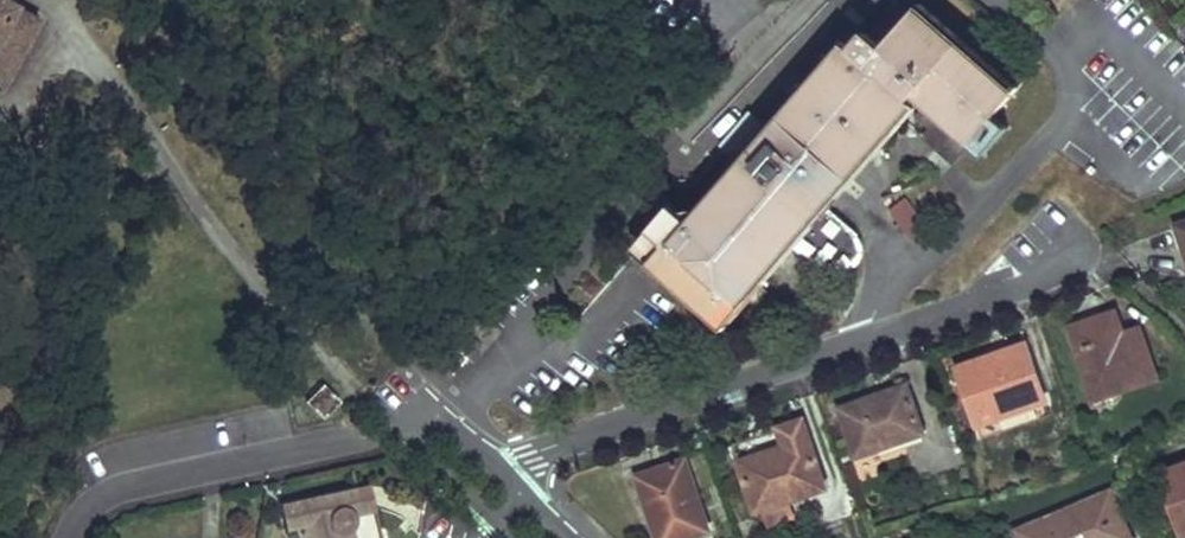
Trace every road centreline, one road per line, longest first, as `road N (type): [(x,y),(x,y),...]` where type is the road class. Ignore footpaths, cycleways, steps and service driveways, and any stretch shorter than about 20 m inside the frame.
road 1 (residential): [(75,537),(98,501),(136,482),(391,413)]
road 2 (residential): [(587,537),(446,401)]
road 3 (residential): [(391,413),(519,537)]

